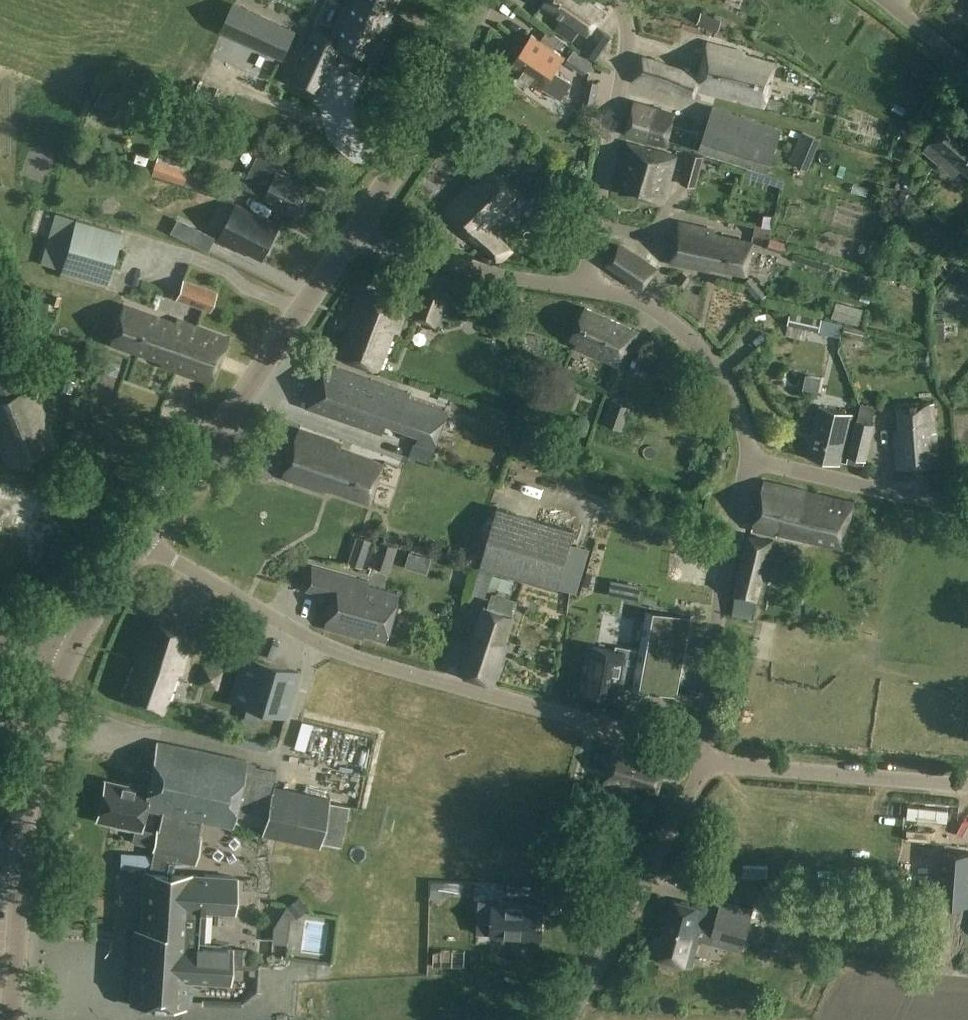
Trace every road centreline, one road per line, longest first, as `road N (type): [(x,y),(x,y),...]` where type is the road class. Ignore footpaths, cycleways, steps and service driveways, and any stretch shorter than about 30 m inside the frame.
road 1 (unclassified): [(142,542),(303,632),(375,662),(703,757)]
road 2 (tertiary): [(142,542),(352,237)]
road 3 (tertiary): [(11,1019),(27,783),(68,657)]
road 4 (unclassified): [(703,757),(748,465)]
road 5 (unclassified): [(584,287),(623,52),(623,15),(612,0)]
road 6 (unclassified): [(574,1019),(703,757)]
road 7 (tertiary): [(352,237),(427,114),(482,0)]
road 8 (unclassified): [(703,757),(967,785)]
road 9 (unclassified): [(748,465),(740,413),(706,354),(659,311),(584,287)]
road 10 (unclassified): [(584,287),(479,274),(352,237)]
road 11 (unclassified): [(748,465),(967,504)]
road 12 (tertiary): [(68,657),(142,542)]

